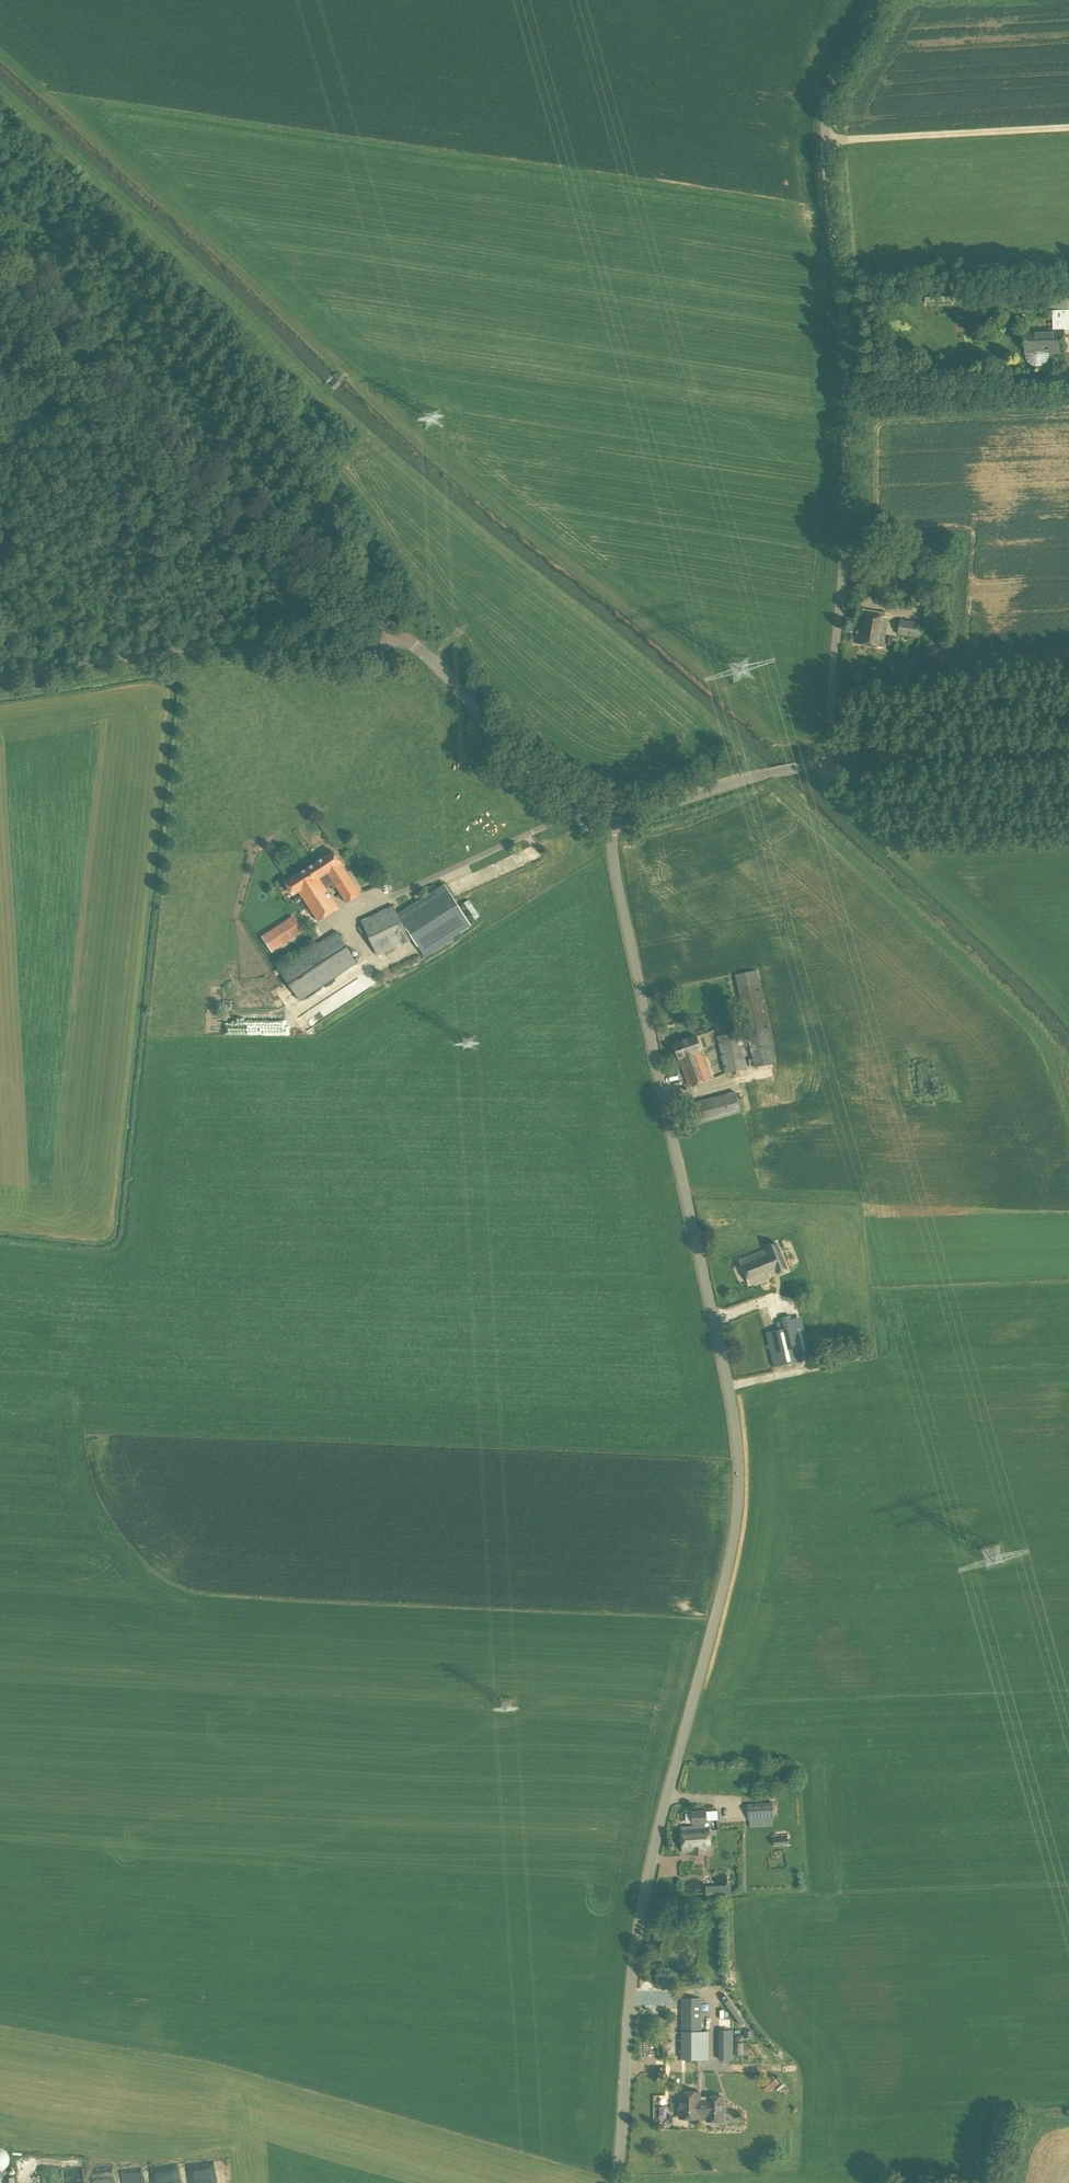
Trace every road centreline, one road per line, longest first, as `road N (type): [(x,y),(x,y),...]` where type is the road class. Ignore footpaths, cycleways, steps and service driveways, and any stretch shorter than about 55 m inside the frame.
road 1 (tertiary): [(616,2182),(645,1890),(728,1568),(739,1462),(618,890),(614,810)]
road 2 (unclassified): [(832,762),(847,376),(826,142),(834,104),(889,0)]
road 3 (tertiary): [(409,643),(146,439),(0,278)]
road 4 (unclassified): [(0,676),(169,651),(370,656),(392,655),(409,643)]
road 5 (tertiary): [(614,810),(587,804),(532,769),(409,643)]
road 6 (tertiary): [(832,762),(1068,750)]
road 7 (tertiary): [(614,810),(657,807),(832,762)]

